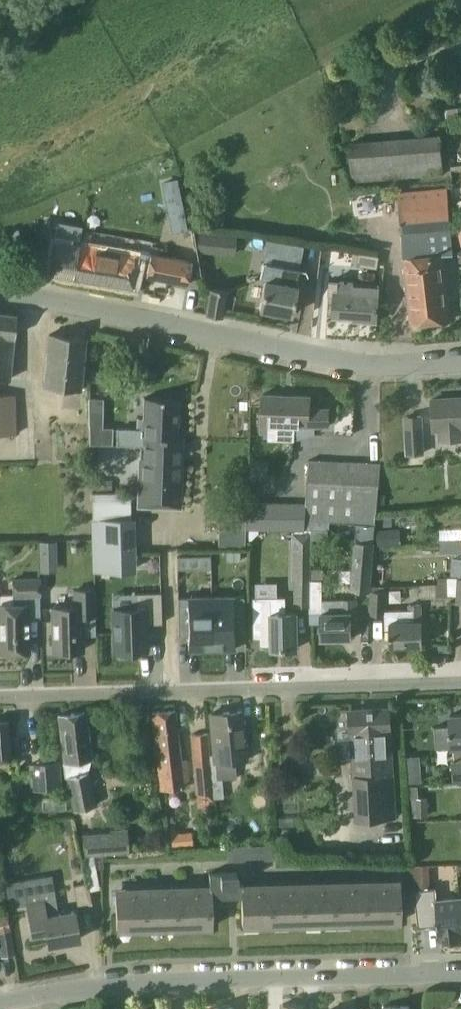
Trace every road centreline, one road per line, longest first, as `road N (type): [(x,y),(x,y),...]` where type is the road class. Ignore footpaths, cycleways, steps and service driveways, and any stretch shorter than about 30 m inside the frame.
road 1 (residential): [(0,292),(343,361),(460,358)]
road 2 (unclassified): [(0,1002),(135,981),(460,972)]
road 3 (residential): [(0,696),(460,678)]
road 4 (track): [(0,225),(82,195),(127,189)]

